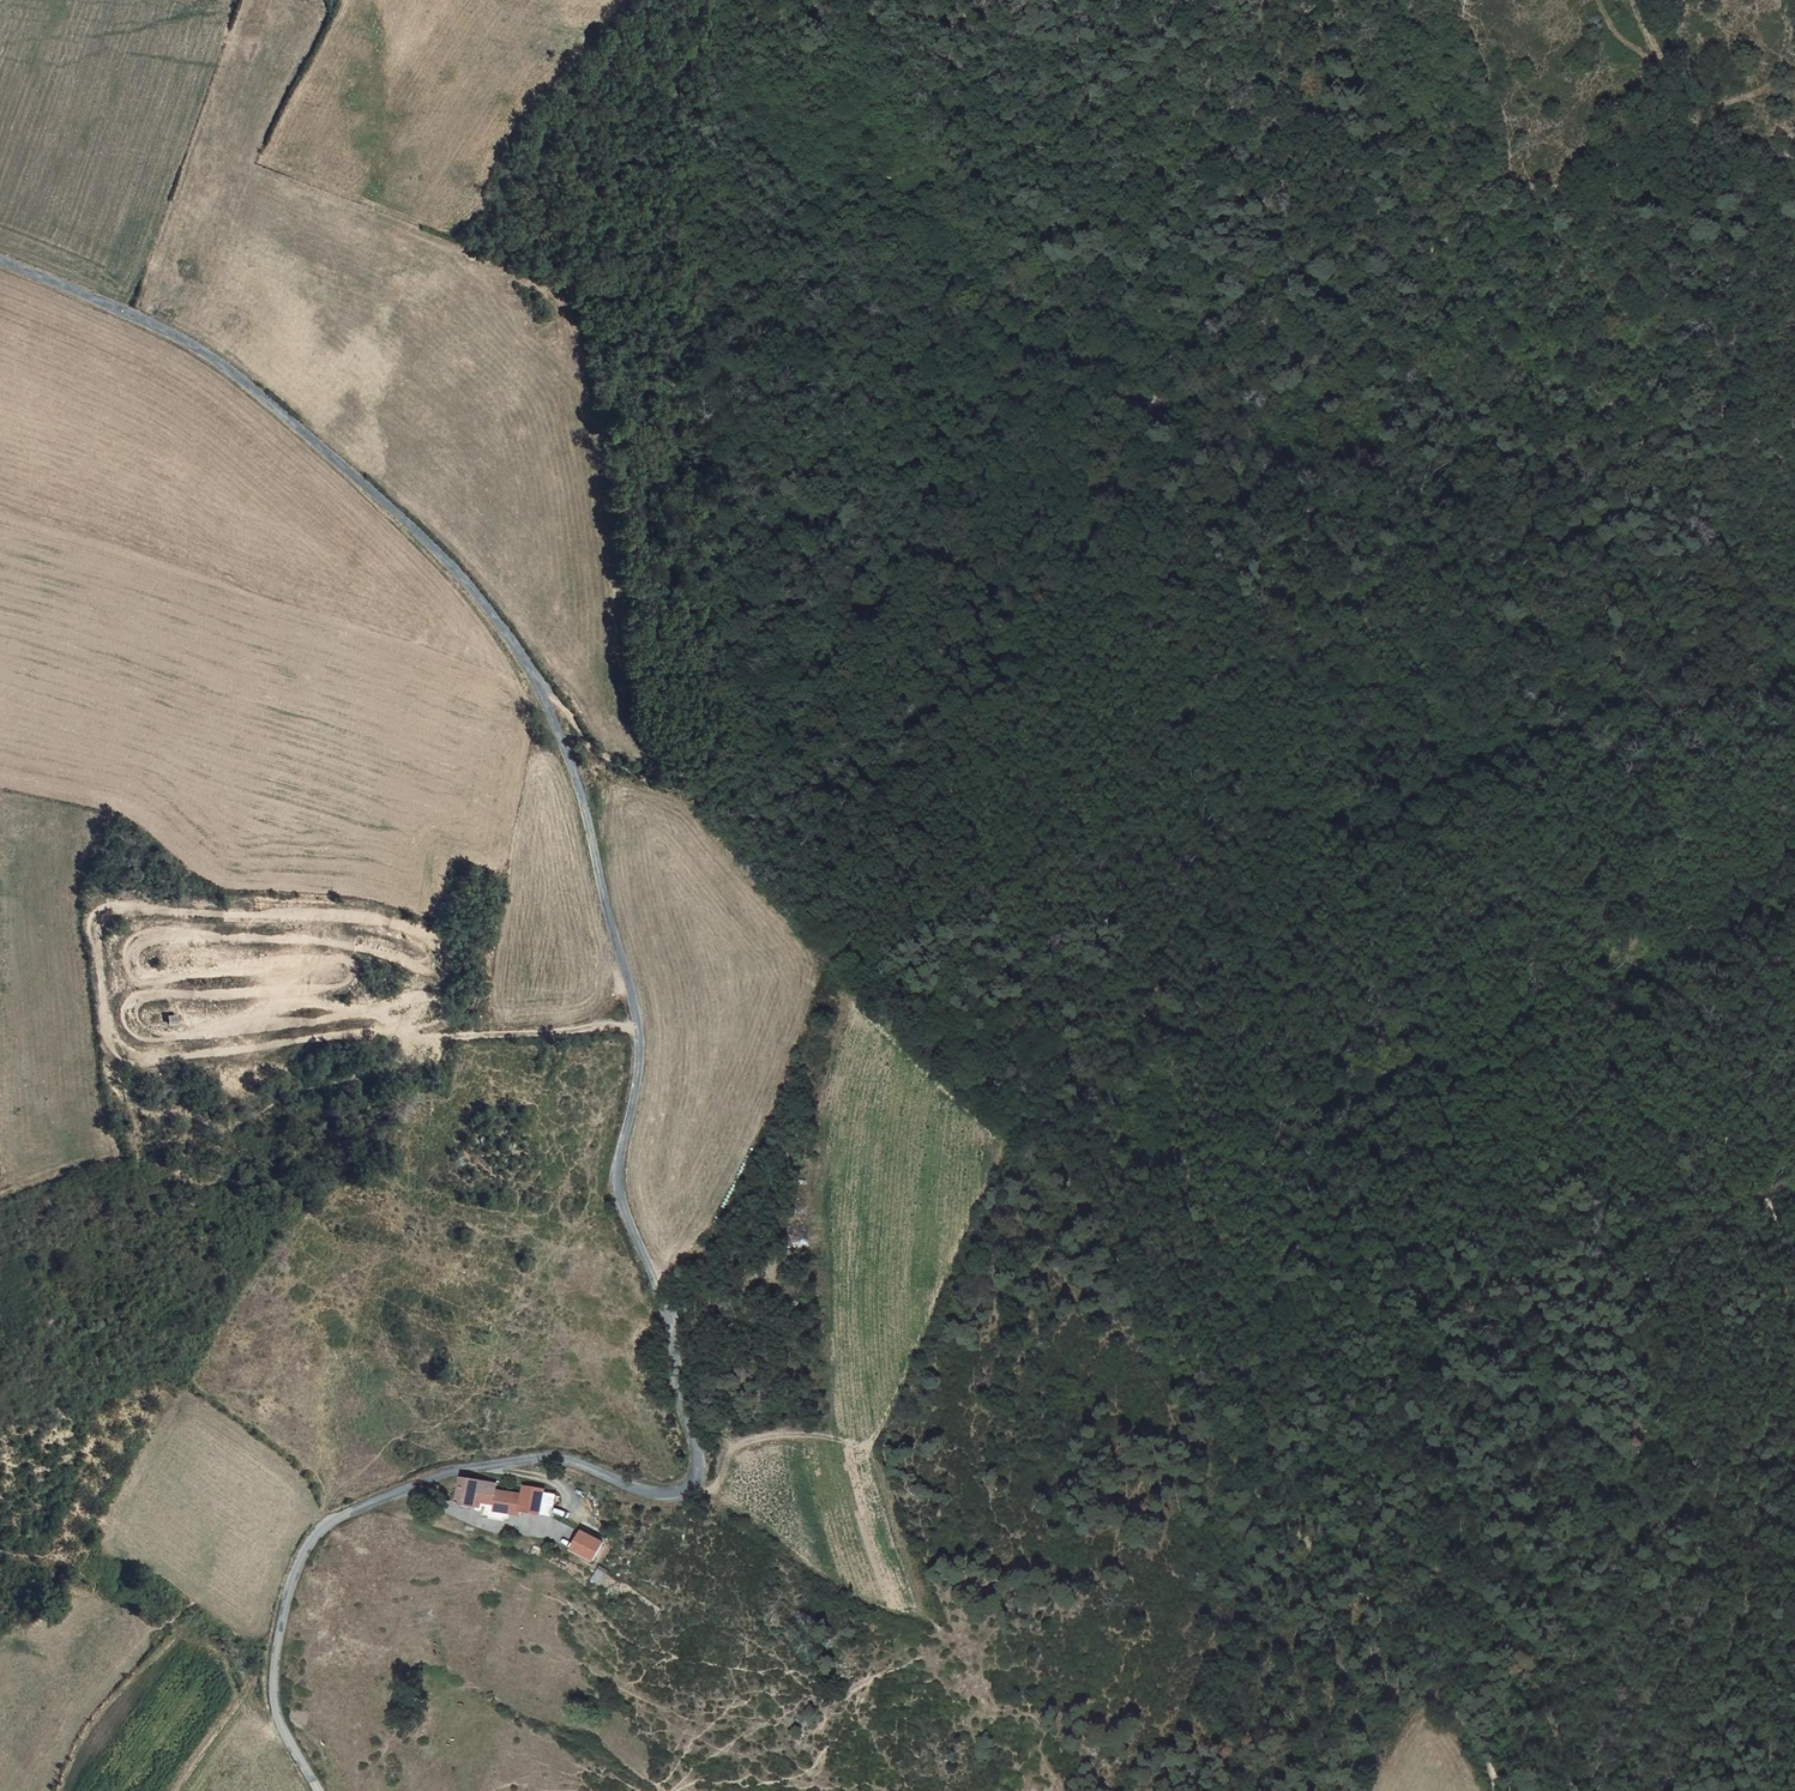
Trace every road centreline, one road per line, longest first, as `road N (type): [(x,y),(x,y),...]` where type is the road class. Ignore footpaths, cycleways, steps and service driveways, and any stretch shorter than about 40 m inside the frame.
road 1 (unclassified): [(321,1790),(275,1694),(293,1572),(326,1524),(440,1474),(562,1453),(651,1487),(678,1487),(695,1474),(699,1450),(672,1324),(621,1190),(619,1157),(640,1073),(640,1032),(556,697),(458,565),(247,379),(184,333),(0,260)]
road 2 (track): [(1794,1229),(1709,1119),(1564,1032),(1542,989),(1535,929),(1520,898),(1390,815),(1325,675),(1277,606),(1249,591),(1107,554),(1107,513),(1179,350),(1196,334),(1324,314),(1361,298),(1500,210),(1589,189),(1630,151),(1658,137),(1684,134),(1794,158)]

